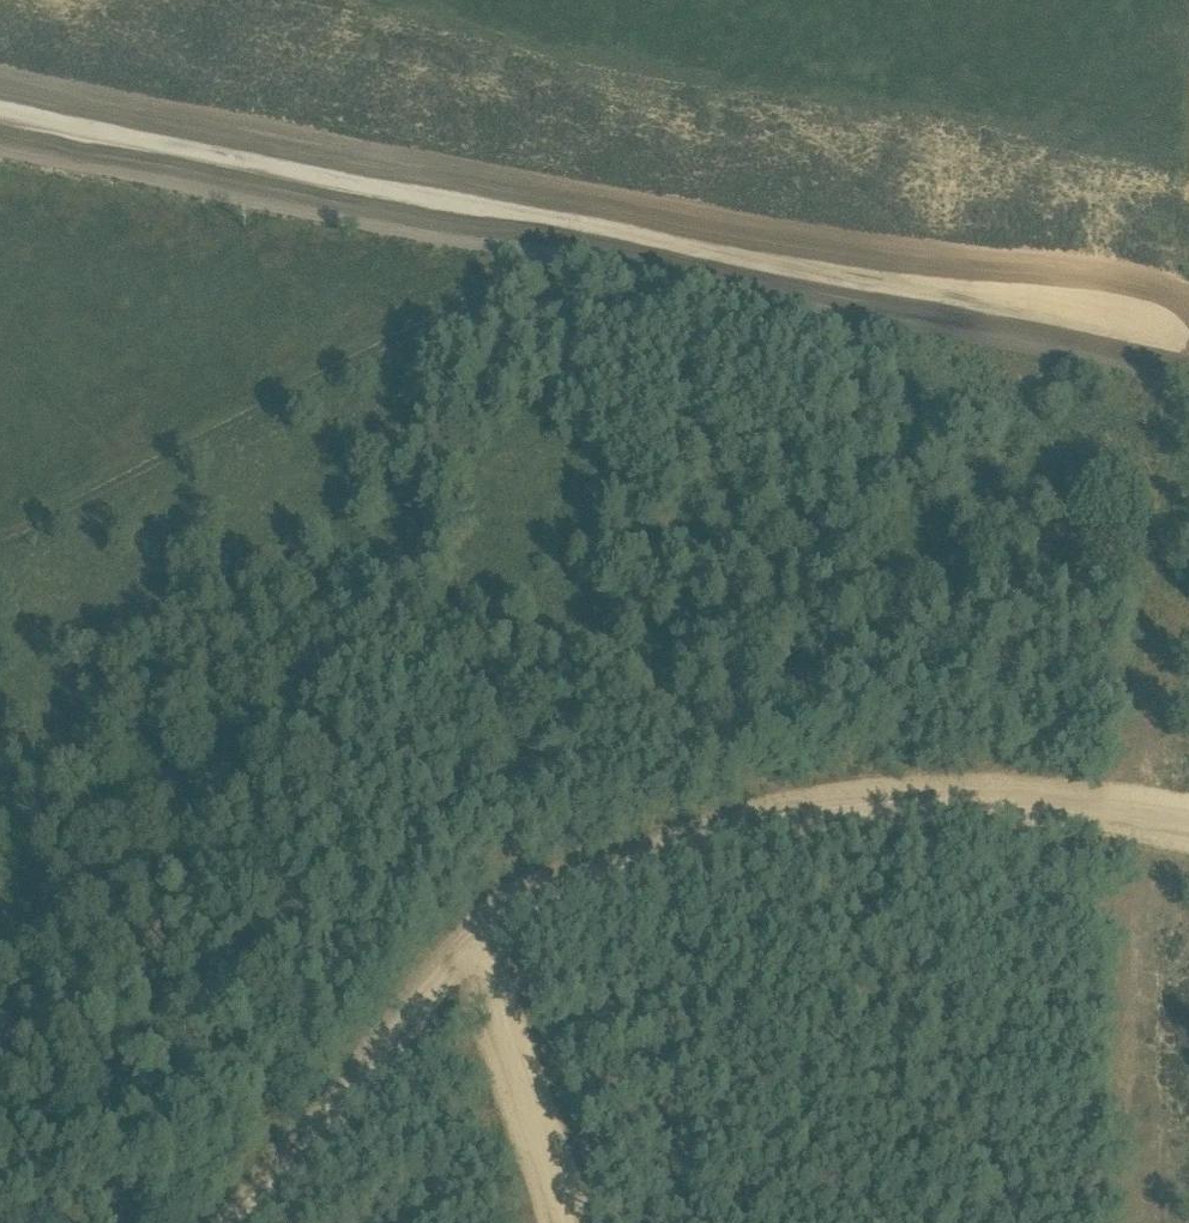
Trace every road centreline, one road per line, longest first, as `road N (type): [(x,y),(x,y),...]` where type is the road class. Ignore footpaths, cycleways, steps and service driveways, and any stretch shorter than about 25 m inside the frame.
road 1 (track): [(0,100),(1172,334),(1188,344)]
road 2 (track): [(232,1222),(466,942),(533,894),(773,818),(906,799),(1036,797),(1188,820)]
road 3 (track): [(466,942),(565,1222)]

